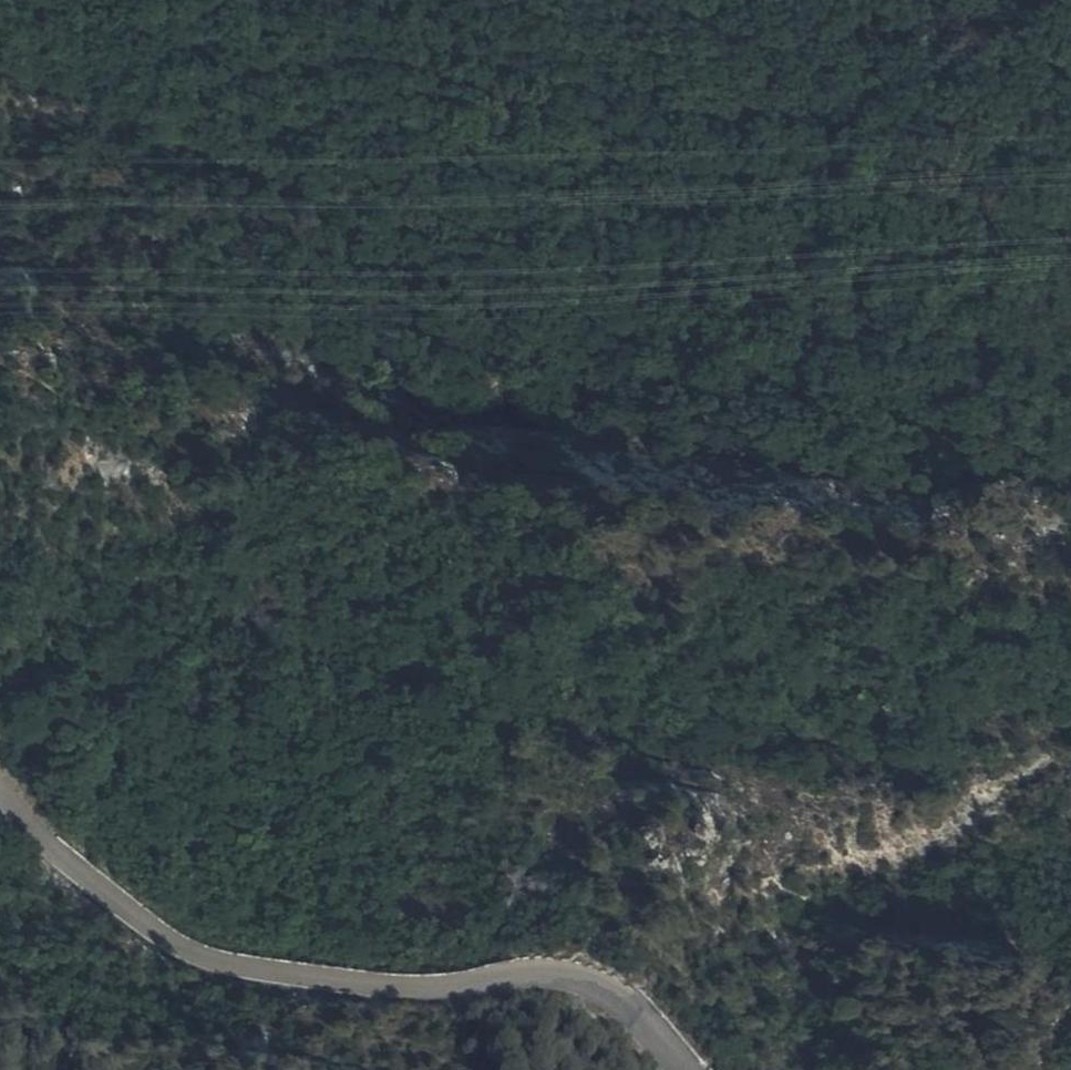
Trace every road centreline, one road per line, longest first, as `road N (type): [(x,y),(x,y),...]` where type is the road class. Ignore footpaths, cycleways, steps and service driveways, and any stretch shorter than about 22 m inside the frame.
road 1 (tertiary): [(0,802),(15,824),(153,934),(206,960),(297,980),(570,976),(611,995),(686,1069)]

